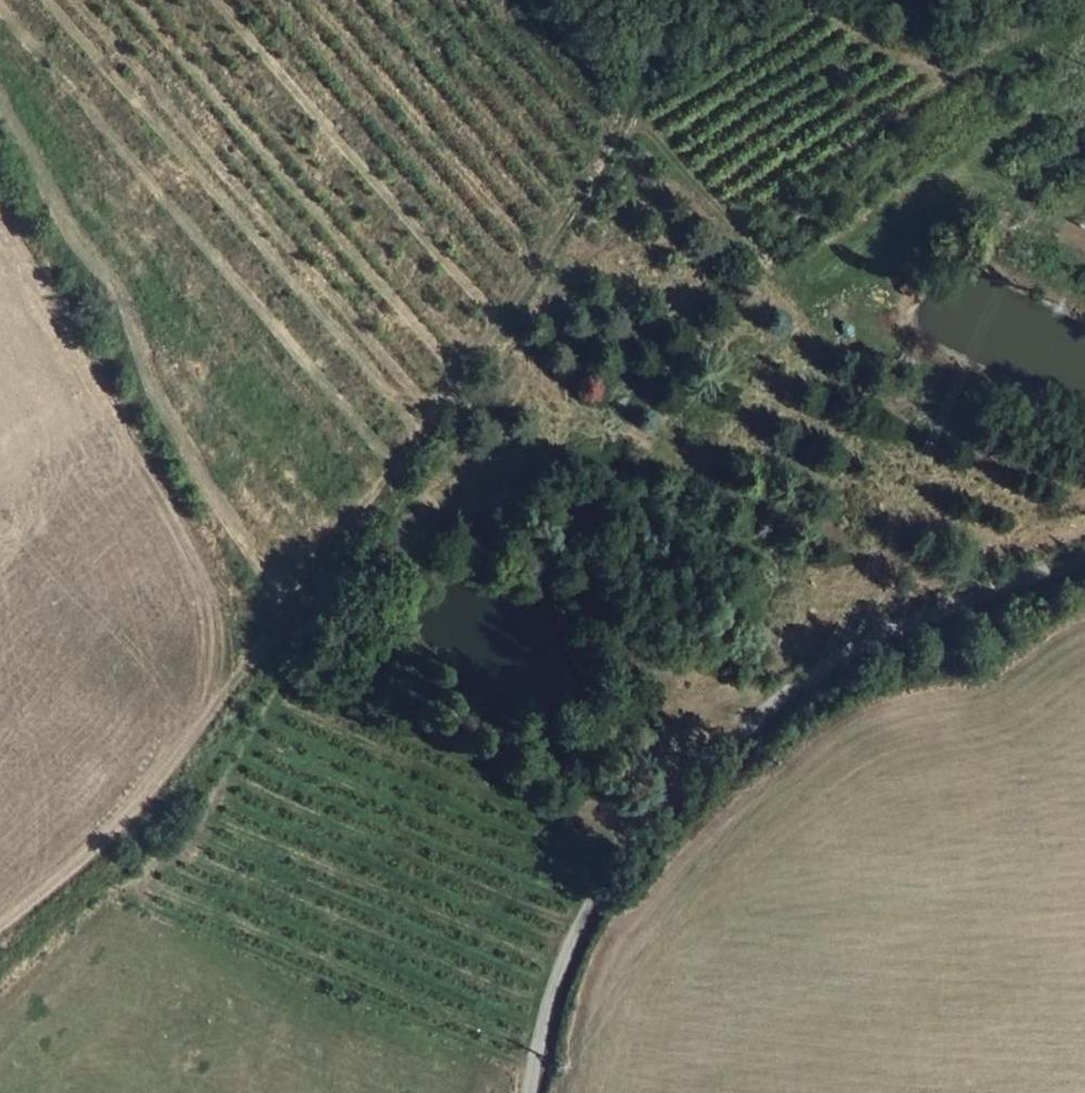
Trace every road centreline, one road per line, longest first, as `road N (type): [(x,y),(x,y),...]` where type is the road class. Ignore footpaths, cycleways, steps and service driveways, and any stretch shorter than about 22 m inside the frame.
road 1 (unclassified): [(1084,548),(889,624),(756,707),(626,830),(558,981),(533,1092)]

